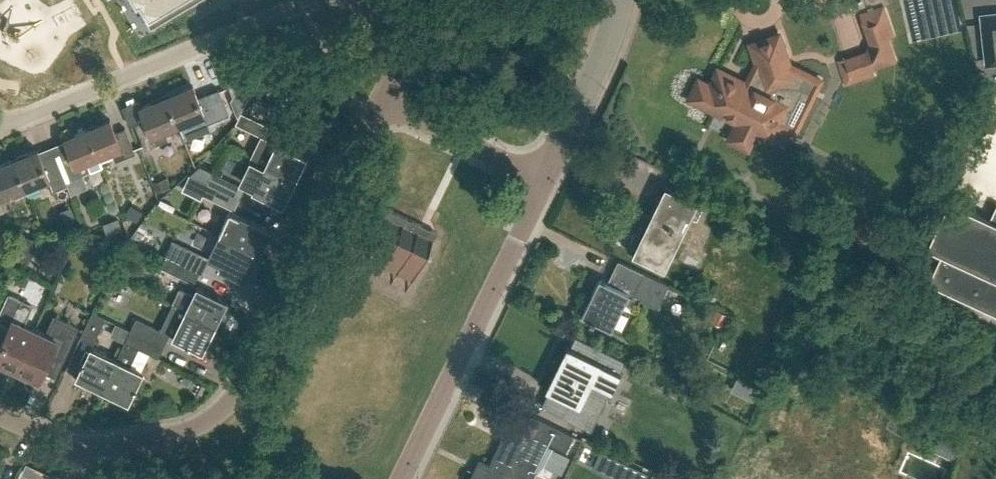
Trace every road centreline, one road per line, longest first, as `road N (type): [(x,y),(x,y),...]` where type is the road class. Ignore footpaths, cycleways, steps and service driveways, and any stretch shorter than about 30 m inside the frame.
road 1 (residential): [(168,438),(229,399),(353,149),(404,81)]
road 2 (residential): [(314,0),(0,125)]
road 3 (unclassified): [(399,478),(547,177)]
road 4 (unclassified): [(547,177),(619,0)]
road 5 (unclassified): [(547,177),(441,130),(418,109),(404,81)]
road 6 (residential): [(168,438),(68,446),(0,416)]

